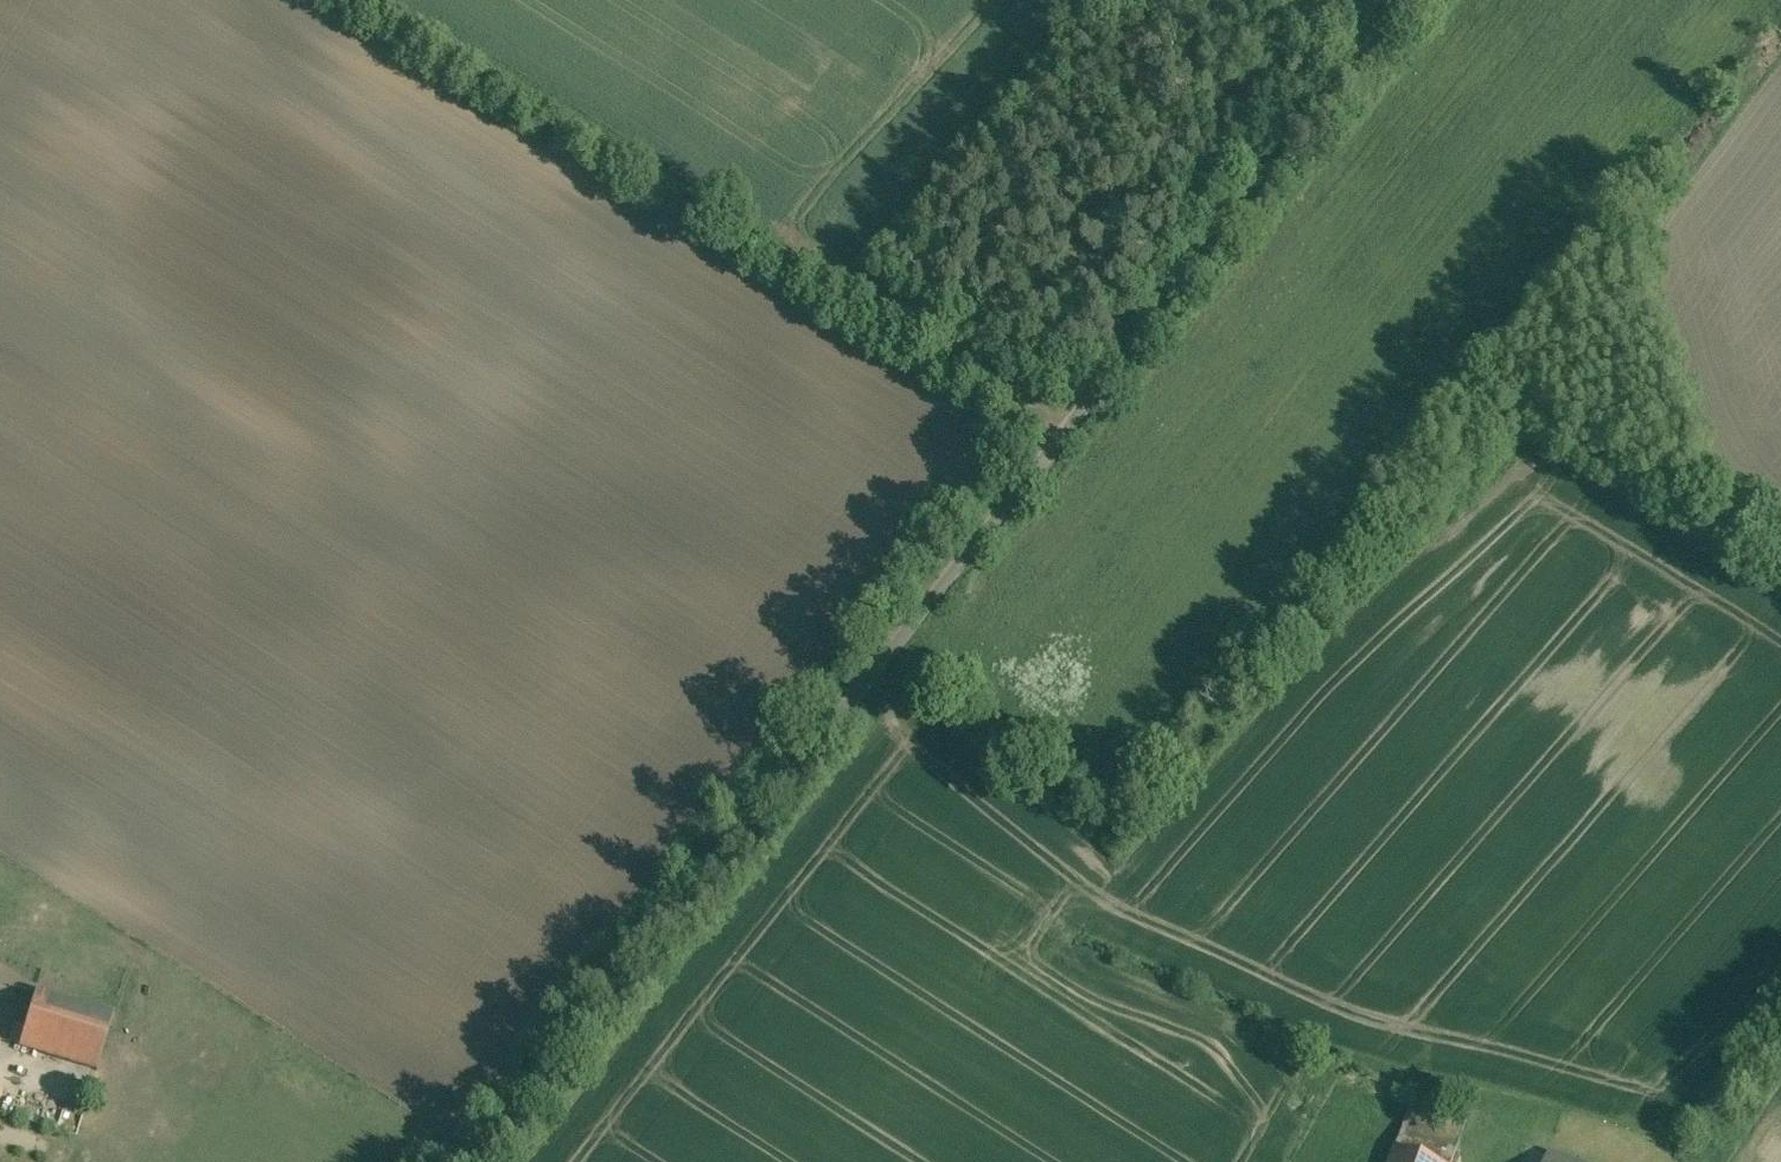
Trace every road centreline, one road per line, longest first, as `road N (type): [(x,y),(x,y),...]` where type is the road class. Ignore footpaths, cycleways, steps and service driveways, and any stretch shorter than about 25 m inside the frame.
road 1 (unclassified): [(1444,0),(493,1161)]

